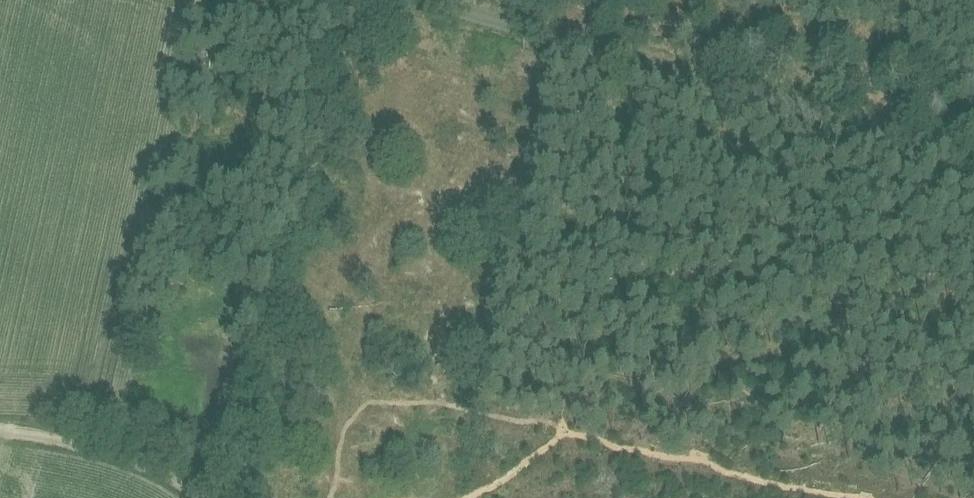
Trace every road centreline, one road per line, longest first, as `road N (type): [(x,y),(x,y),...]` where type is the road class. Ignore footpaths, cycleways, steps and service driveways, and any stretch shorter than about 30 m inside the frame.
road 1 (unclassified): [(973,156),(418,0)]
road 2 (track): [(203,497),(143,463),(0,430)]

